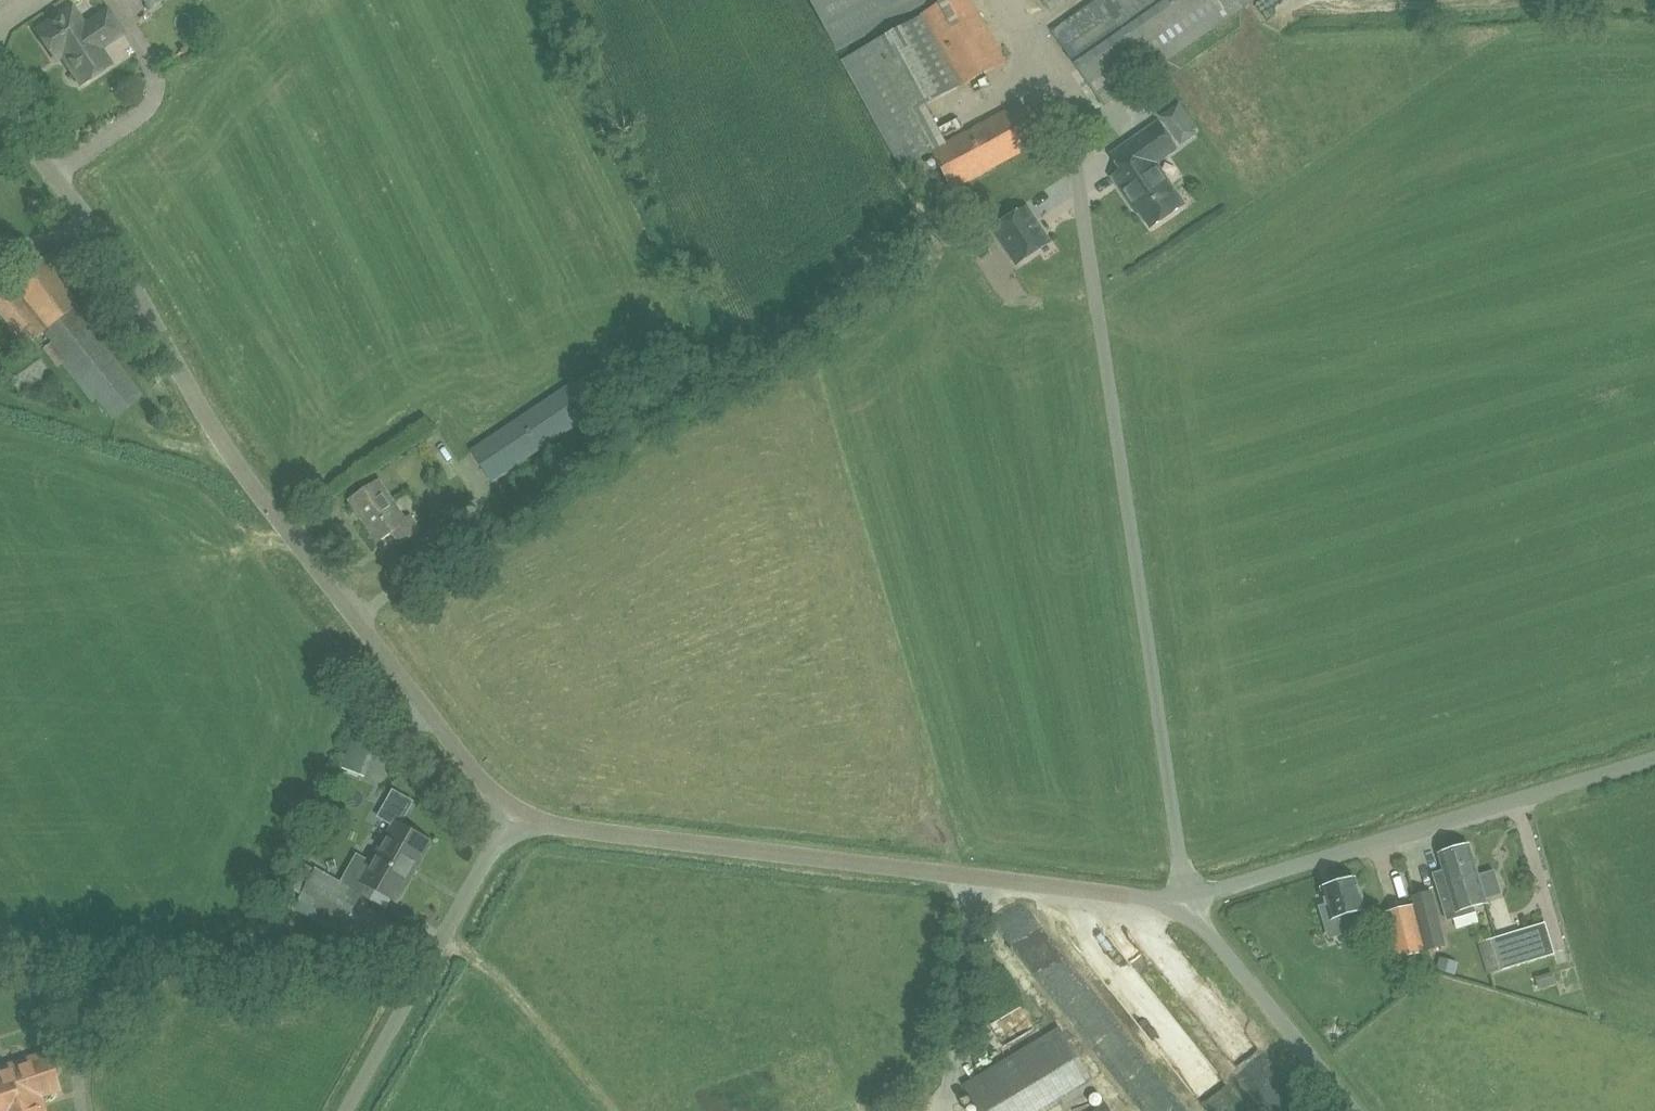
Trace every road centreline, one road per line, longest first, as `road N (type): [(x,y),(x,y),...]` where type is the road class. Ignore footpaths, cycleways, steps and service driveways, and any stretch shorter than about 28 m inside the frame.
road 1 (unclassified): [(510,811),(220,437),(148,302),(0,104)]
road 2 (unclassified): [(1186,897),(1155,900),(573,828),(510,811)]
road 3 (unclassified): [(1186,897),(1654,758)]
road 4 (unclassified): [(343,1110),(510,811)]
road 5 (unclassified): [(1353,1110),(1186,897)]

